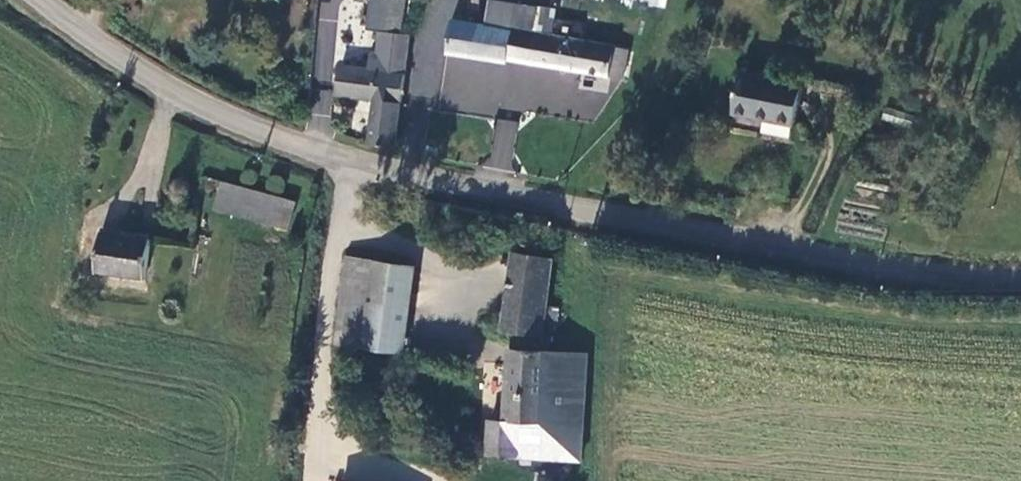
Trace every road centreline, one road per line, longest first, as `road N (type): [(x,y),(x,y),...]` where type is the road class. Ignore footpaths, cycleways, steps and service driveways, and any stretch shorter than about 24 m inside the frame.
road 1 (tertiary): [(1020,278),(880,268),(490,192),(311,148),(171,90),(42,0)]

